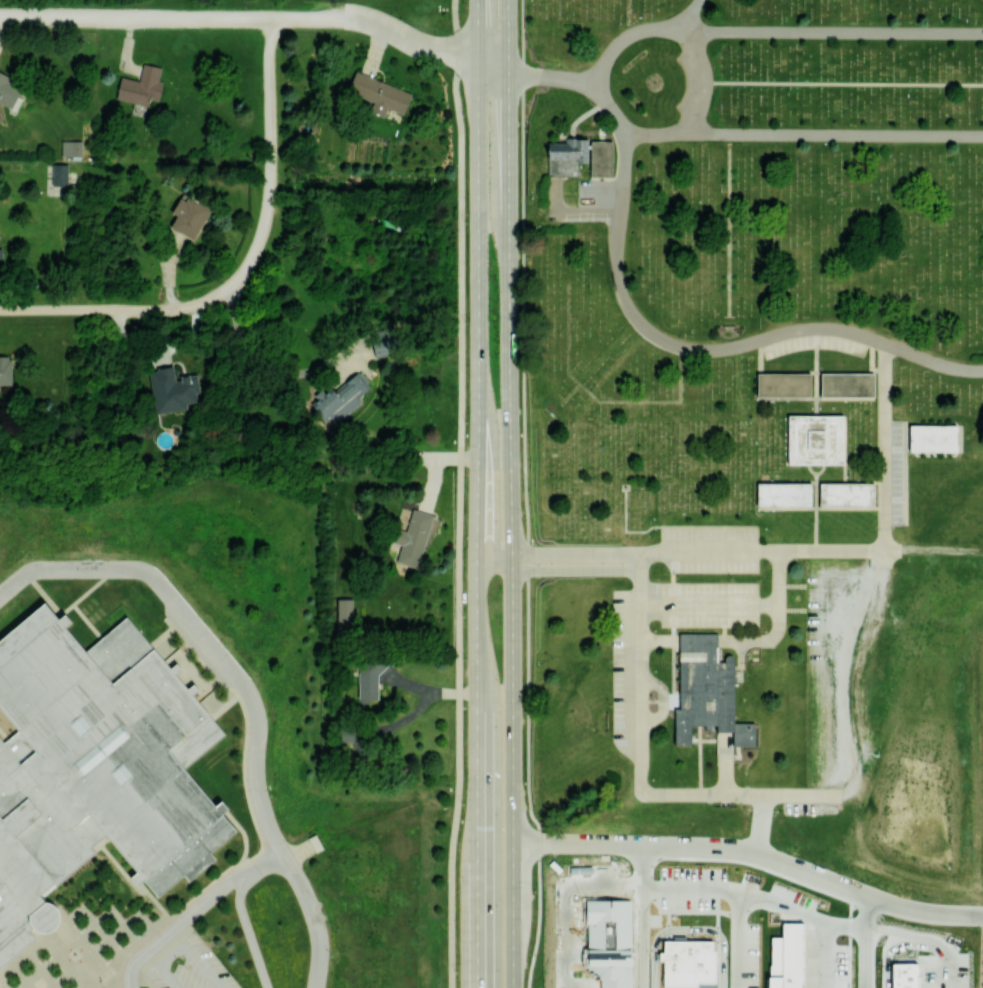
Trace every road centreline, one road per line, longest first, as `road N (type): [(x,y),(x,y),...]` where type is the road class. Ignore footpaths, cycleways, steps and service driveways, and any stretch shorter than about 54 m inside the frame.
road 1 (secondary): [(511,987),(507,0)]
road 2 (secondary): [(477,51),(476,987)]
road 3 (residential): [(0,14),(317,15)]
road 4 (residential): [(232,286),(250,263),(268,206),(274,16)]
road 5 (residential): [(0,309),(169,309),(232,286)]
road 6 (residential): [(317,15),(361,17),(433,47),(477,51)]

